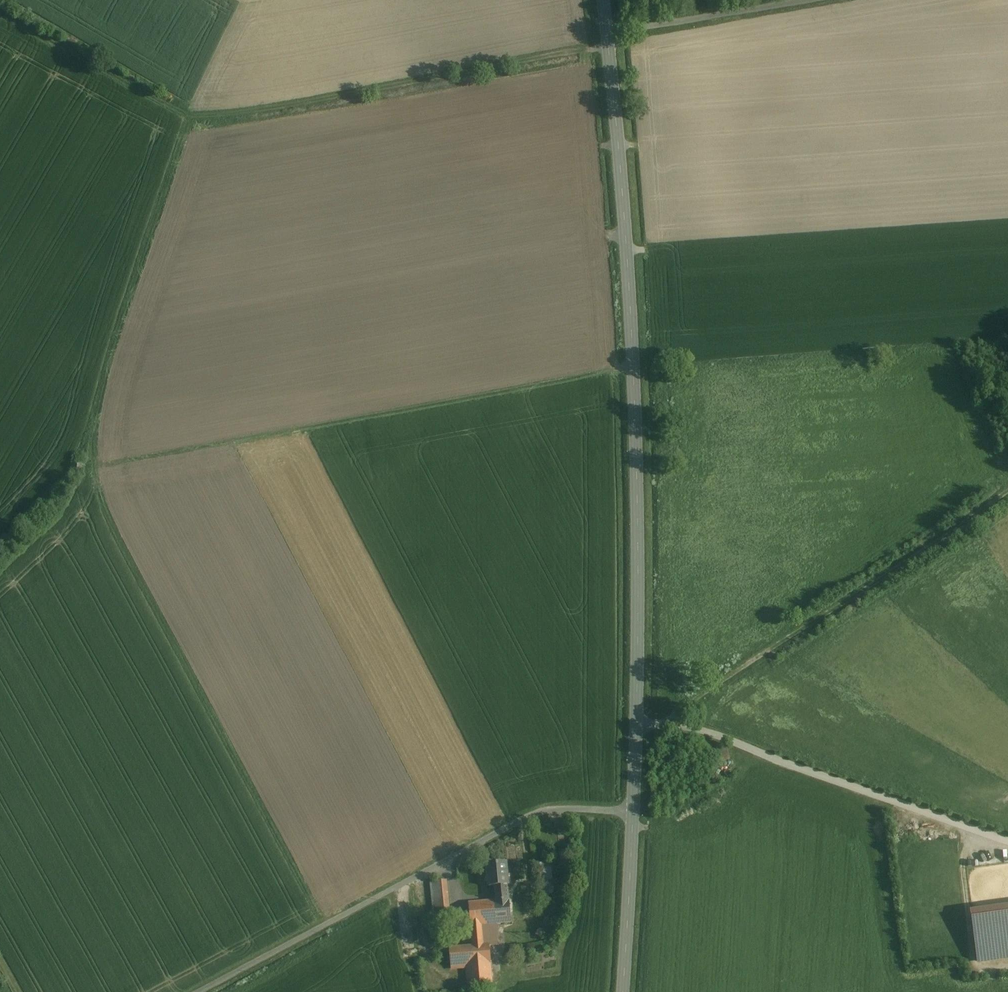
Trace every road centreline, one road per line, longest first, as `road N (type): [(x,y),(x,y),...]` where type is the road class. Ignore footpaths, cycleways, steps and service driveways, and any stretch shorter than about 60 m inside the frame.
road 1 (tertiary): [(607,35),(636,364),(636,723),(623,991)]
road 2 (track): [(193,116),(124,316),(93,427),(94,466),(109,517),(325,925)]
road 3 (track): [(0,1),(193,116),(608,47)]
road 4 (track): [(94,466),(636,364)]
road 5 (track): [(662,724),(1007,490)]
road 6 (unclassified): [(607,35),(814,0)]

